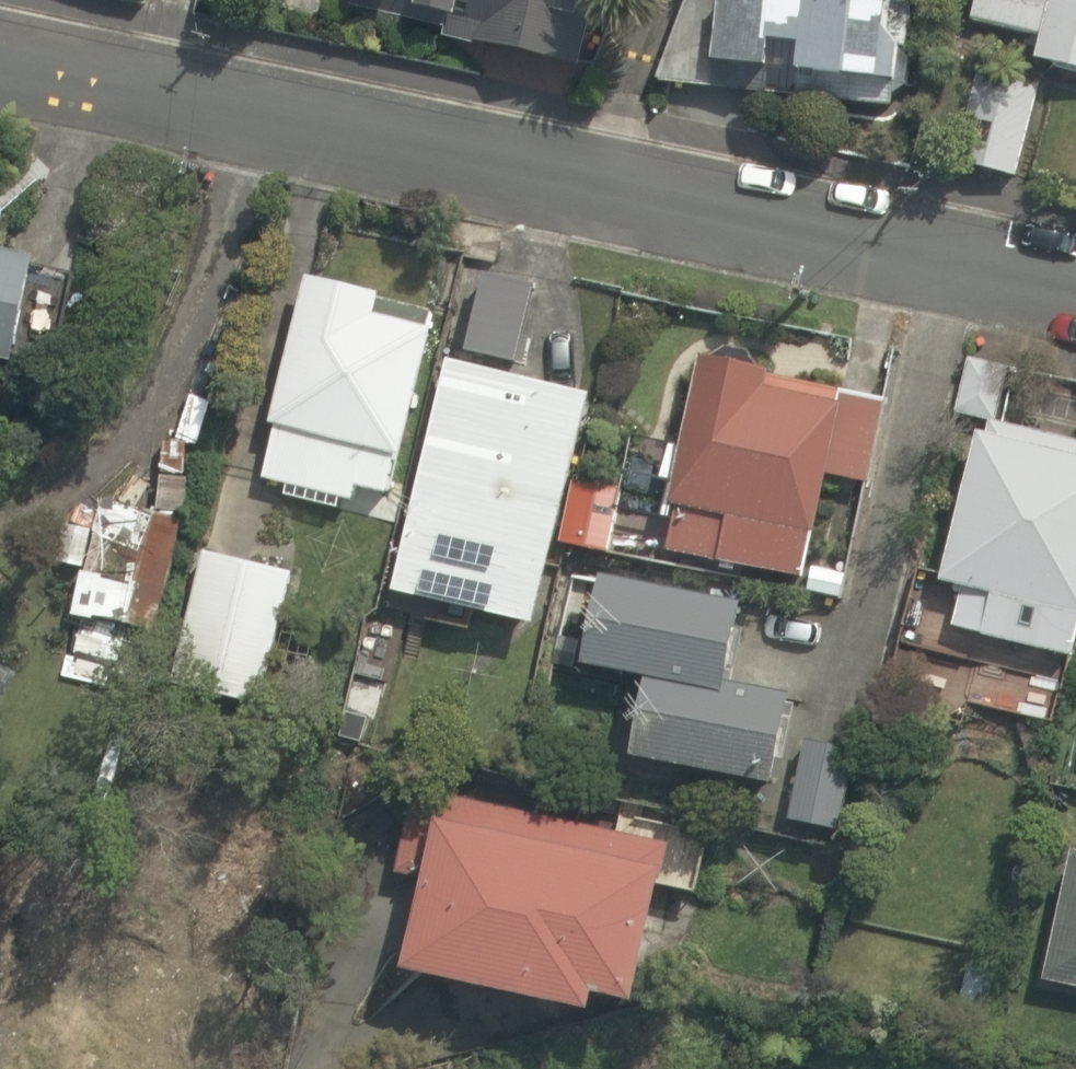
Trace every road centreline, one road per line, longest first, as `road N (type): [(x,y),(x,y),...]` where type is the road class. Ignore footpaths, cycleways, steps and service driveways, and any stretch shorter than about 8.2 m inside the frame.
road 1 (residential): [(0,70),(1075,291)]

